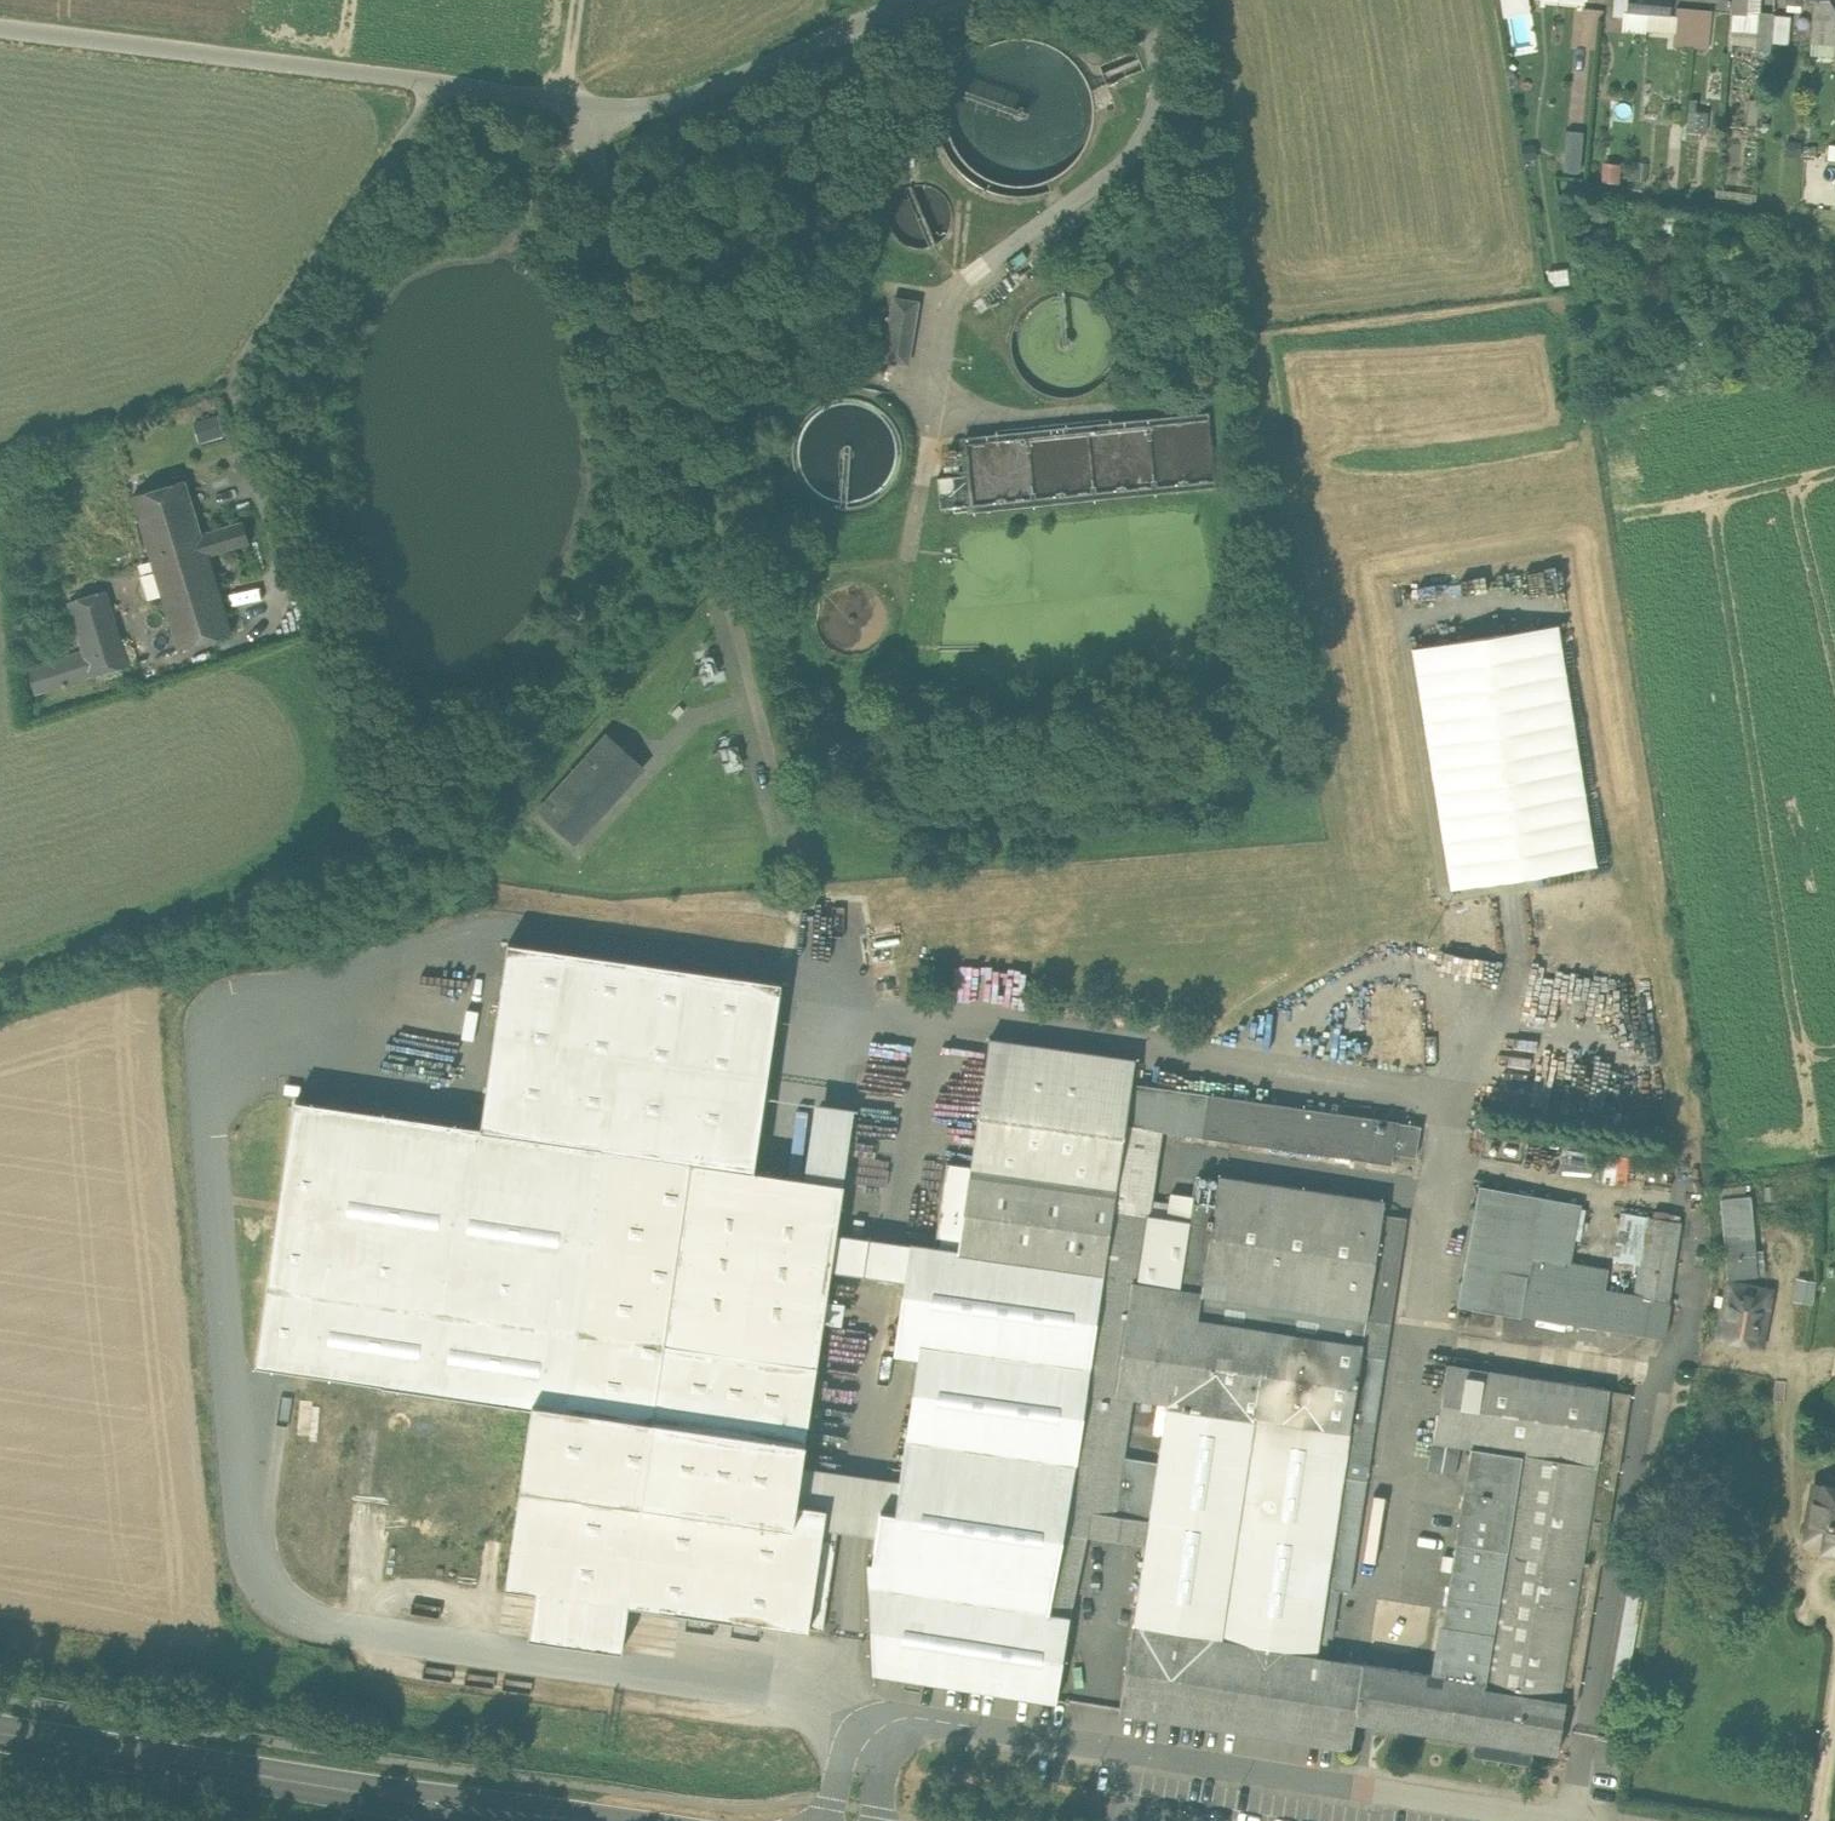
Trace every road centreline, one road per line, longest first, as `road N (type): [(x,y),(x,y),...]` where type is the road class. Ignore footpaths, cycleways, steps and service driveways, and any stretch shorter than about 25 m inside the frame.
road 1 (unclassified): [(1546,1820),(908,1717),(883,1728),(863,1752),(851,1820)]
road 2 (unclassified): [(429,80),(419,118),(255,343),(228,405),(279,596)]
road 3 (secondary): [(557,1820),(0,1730)]
road 4 (unclassified): [(914,0),(646,108),(429,80)]
road 5 (unclassified): [(429,80),(0,26)]
road 6 (track): [(1604,188),(1834,217)]

